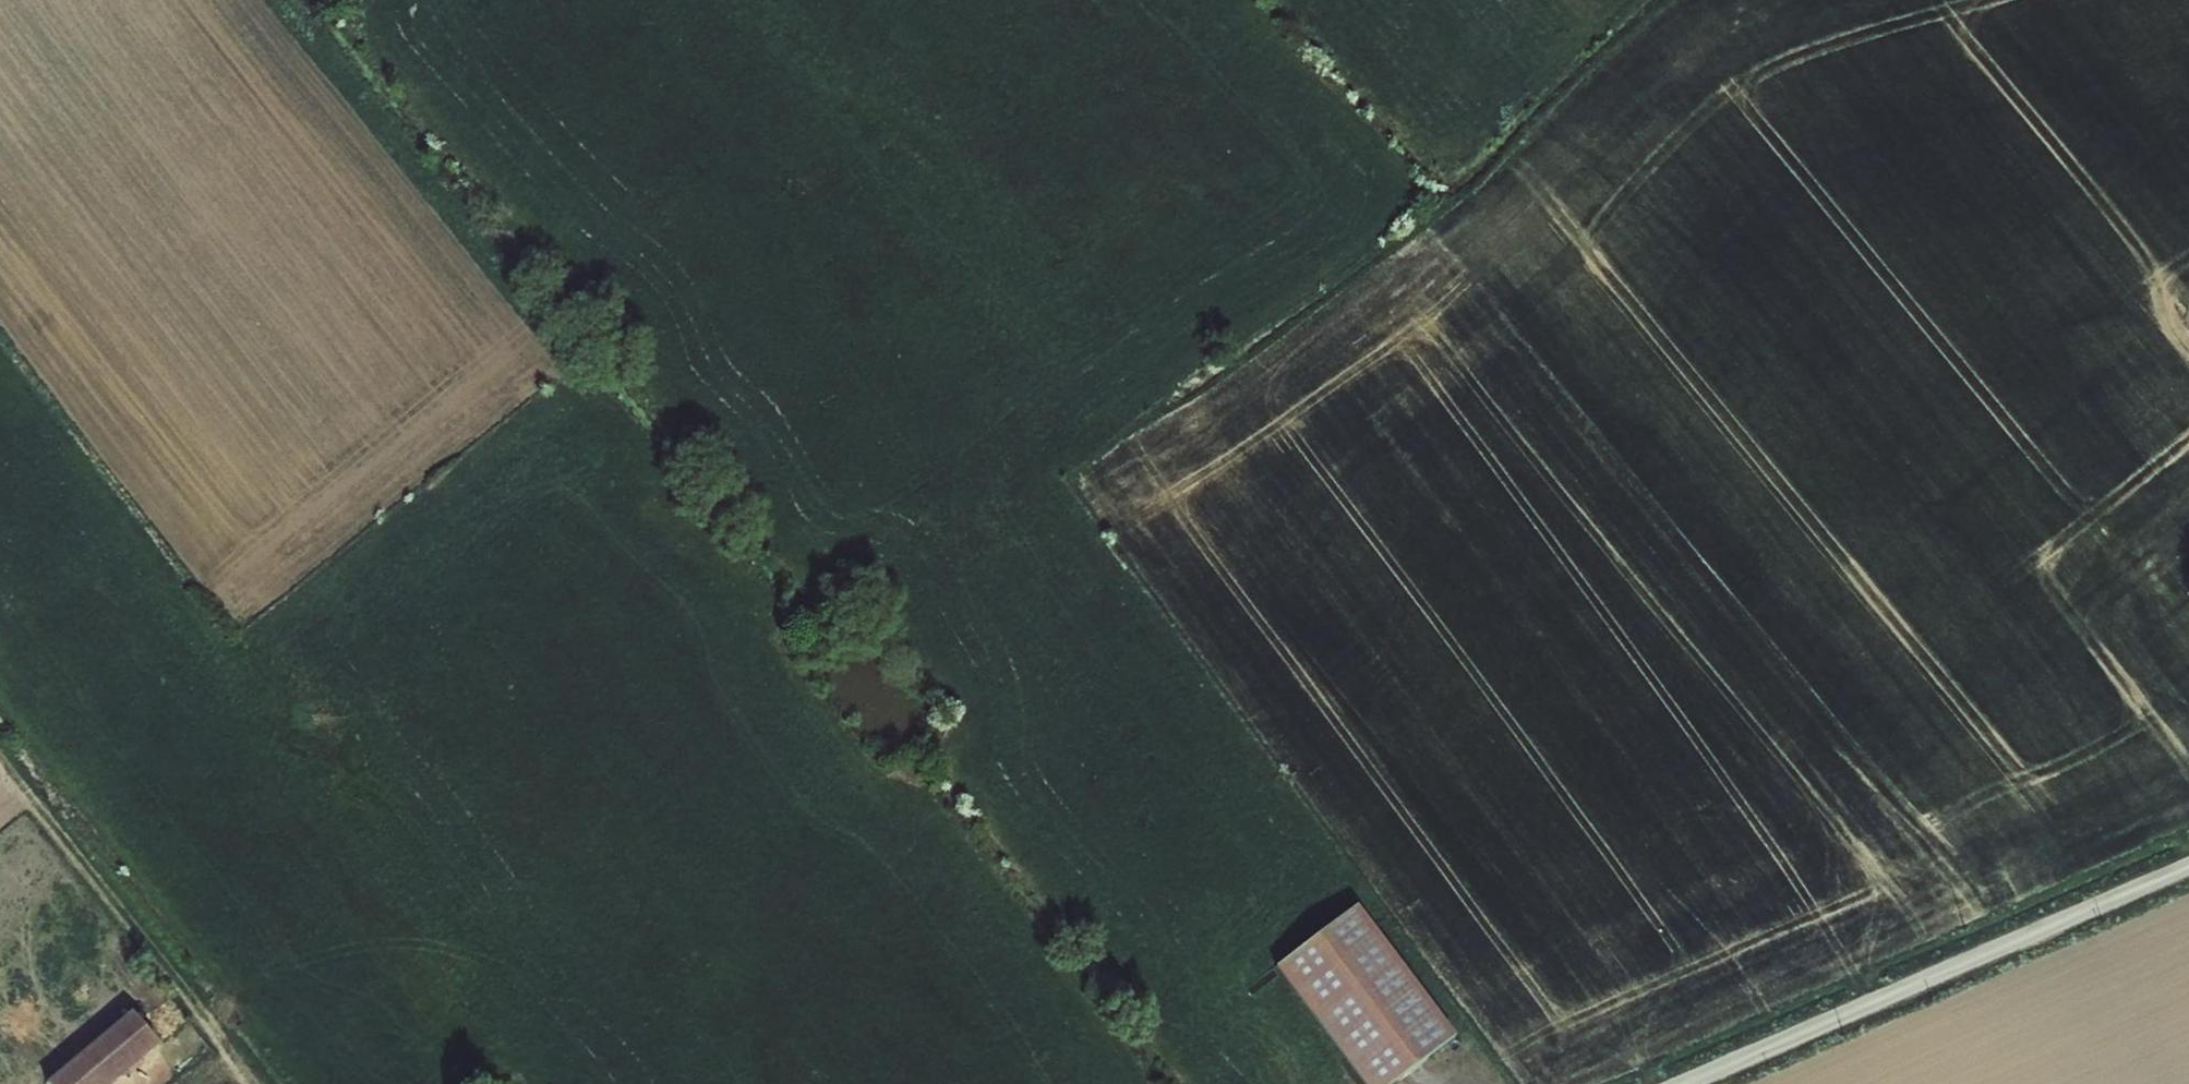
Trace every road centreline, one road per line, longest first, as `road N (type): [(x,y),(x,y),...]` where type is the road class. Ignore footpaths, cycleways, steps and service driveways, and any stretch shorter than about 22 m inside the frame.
road 1 (unclassified): [(2188,867),(1684,1083)]
road 2 (track): [(253,1083),(0,762)]

